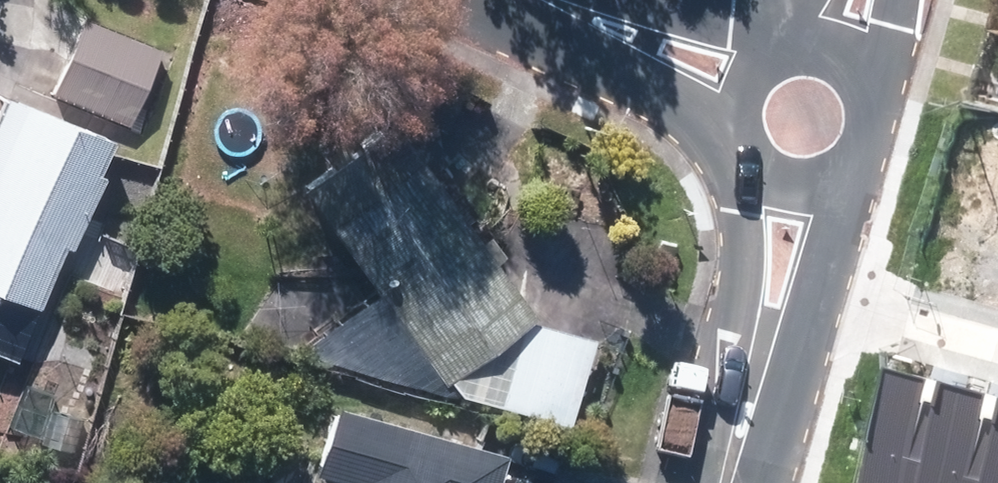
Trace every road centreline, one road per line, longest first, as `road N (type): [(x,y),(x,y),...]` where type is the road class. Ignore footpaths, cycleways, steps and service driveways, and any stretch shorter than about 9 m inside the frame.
road 1 (residential): [(729,482),(770,340),(796,184)]
road 2 (residential): [(560,0),(746,88)]
road 3 (residential): [(831,53),(872,95),(874,134),(836,179),(796,184)]
road 4 (residential): [(796,184),(754,159),(740,112),(746,88)]

